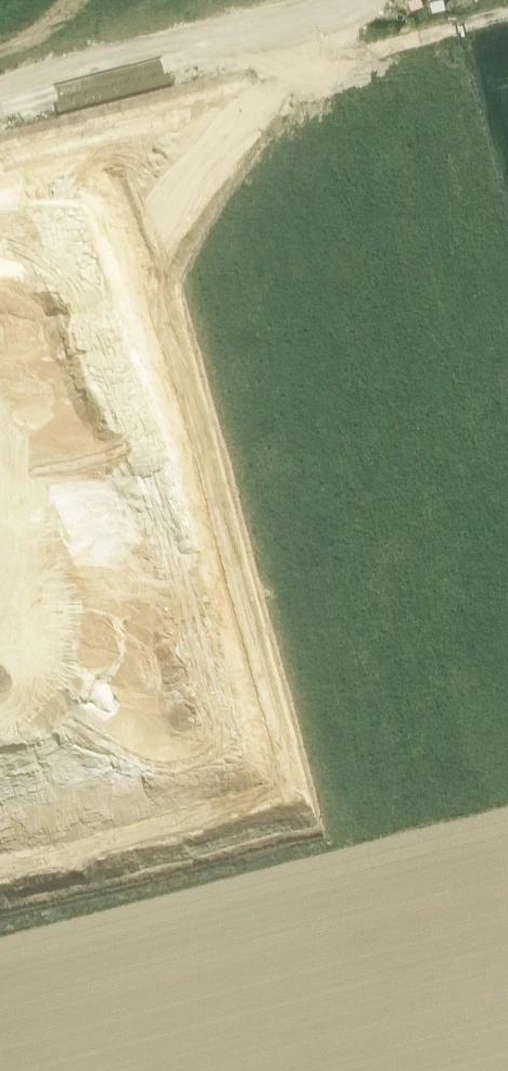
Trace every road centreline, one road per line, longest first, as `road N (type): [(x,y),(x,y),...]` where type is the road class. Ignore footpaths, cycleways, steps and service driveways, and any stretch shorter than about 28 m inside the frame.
road 1 (track): [(0,146),(507,13)]

